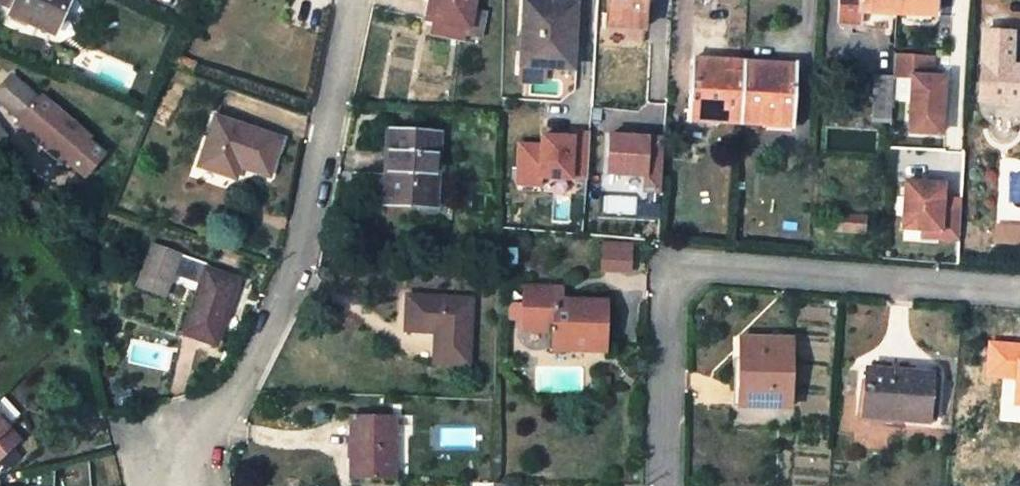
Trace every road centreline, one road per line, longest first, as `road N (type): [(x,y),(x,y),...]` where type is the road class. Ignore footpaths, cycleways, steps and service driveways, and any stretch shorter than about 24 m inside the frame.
road 1 (residential): [(657,485),(666,267),(1019,295)]
road 2 (residential): [(179,485),(177,473),(240,378),(292,265),(347,0)]

